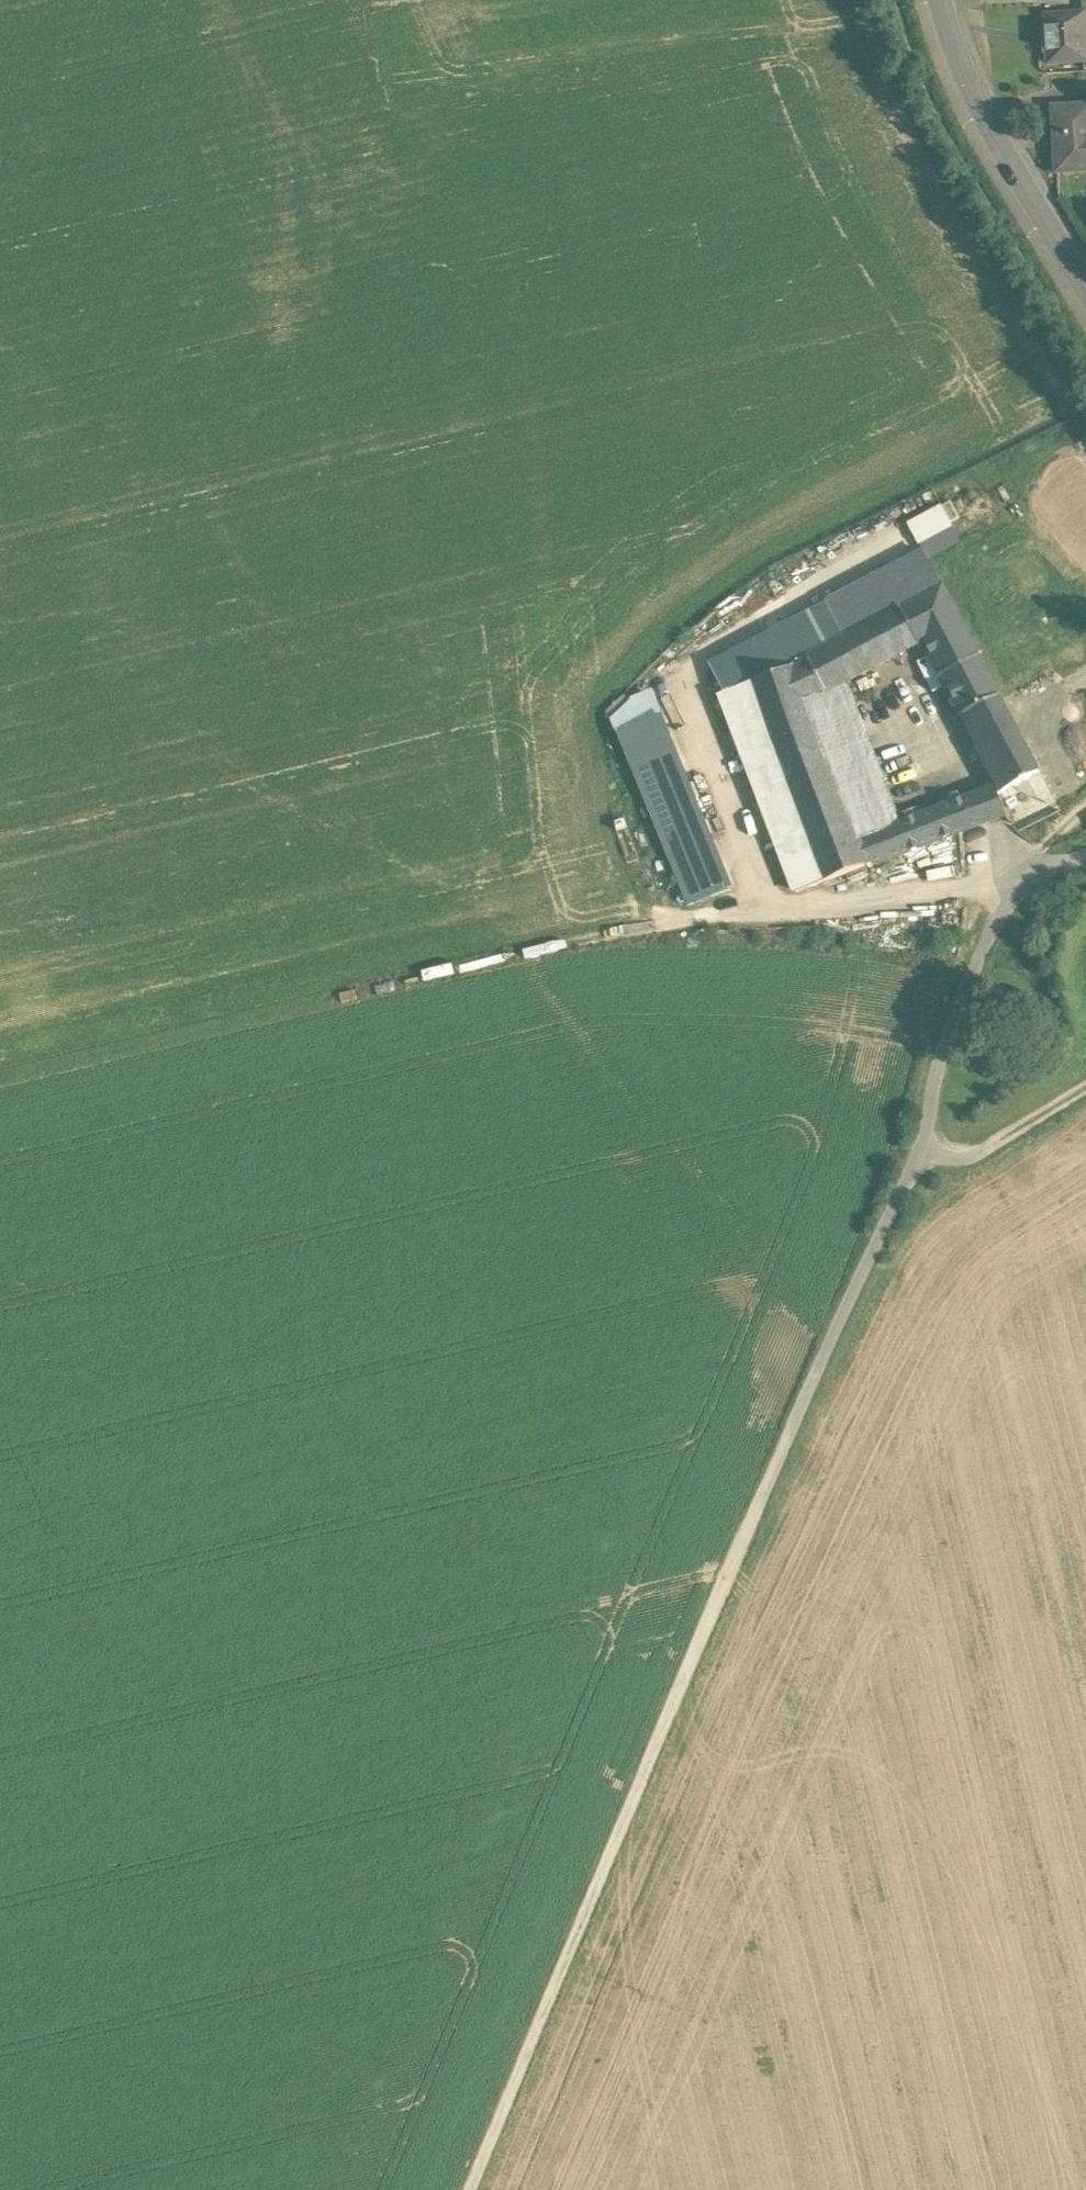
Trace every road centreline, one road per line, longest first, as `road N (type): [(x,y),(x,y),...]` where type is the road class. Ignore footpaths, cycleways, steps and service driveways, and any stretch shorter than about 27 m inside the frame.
road 1 (track): [(468,2189),(735,1550),(920,1150)]
road 2 (track): [(0,1080),(523,953),(753,913),(765,899)]
road 3 (tertiary): [(1085,289),(985,118),(938,0)]
road 4 (track): [(920,1150),(959,1002),(993,925),(1019,894)]
road 5 (track): [(920,1150),(978,1154),(1085,1087)]

